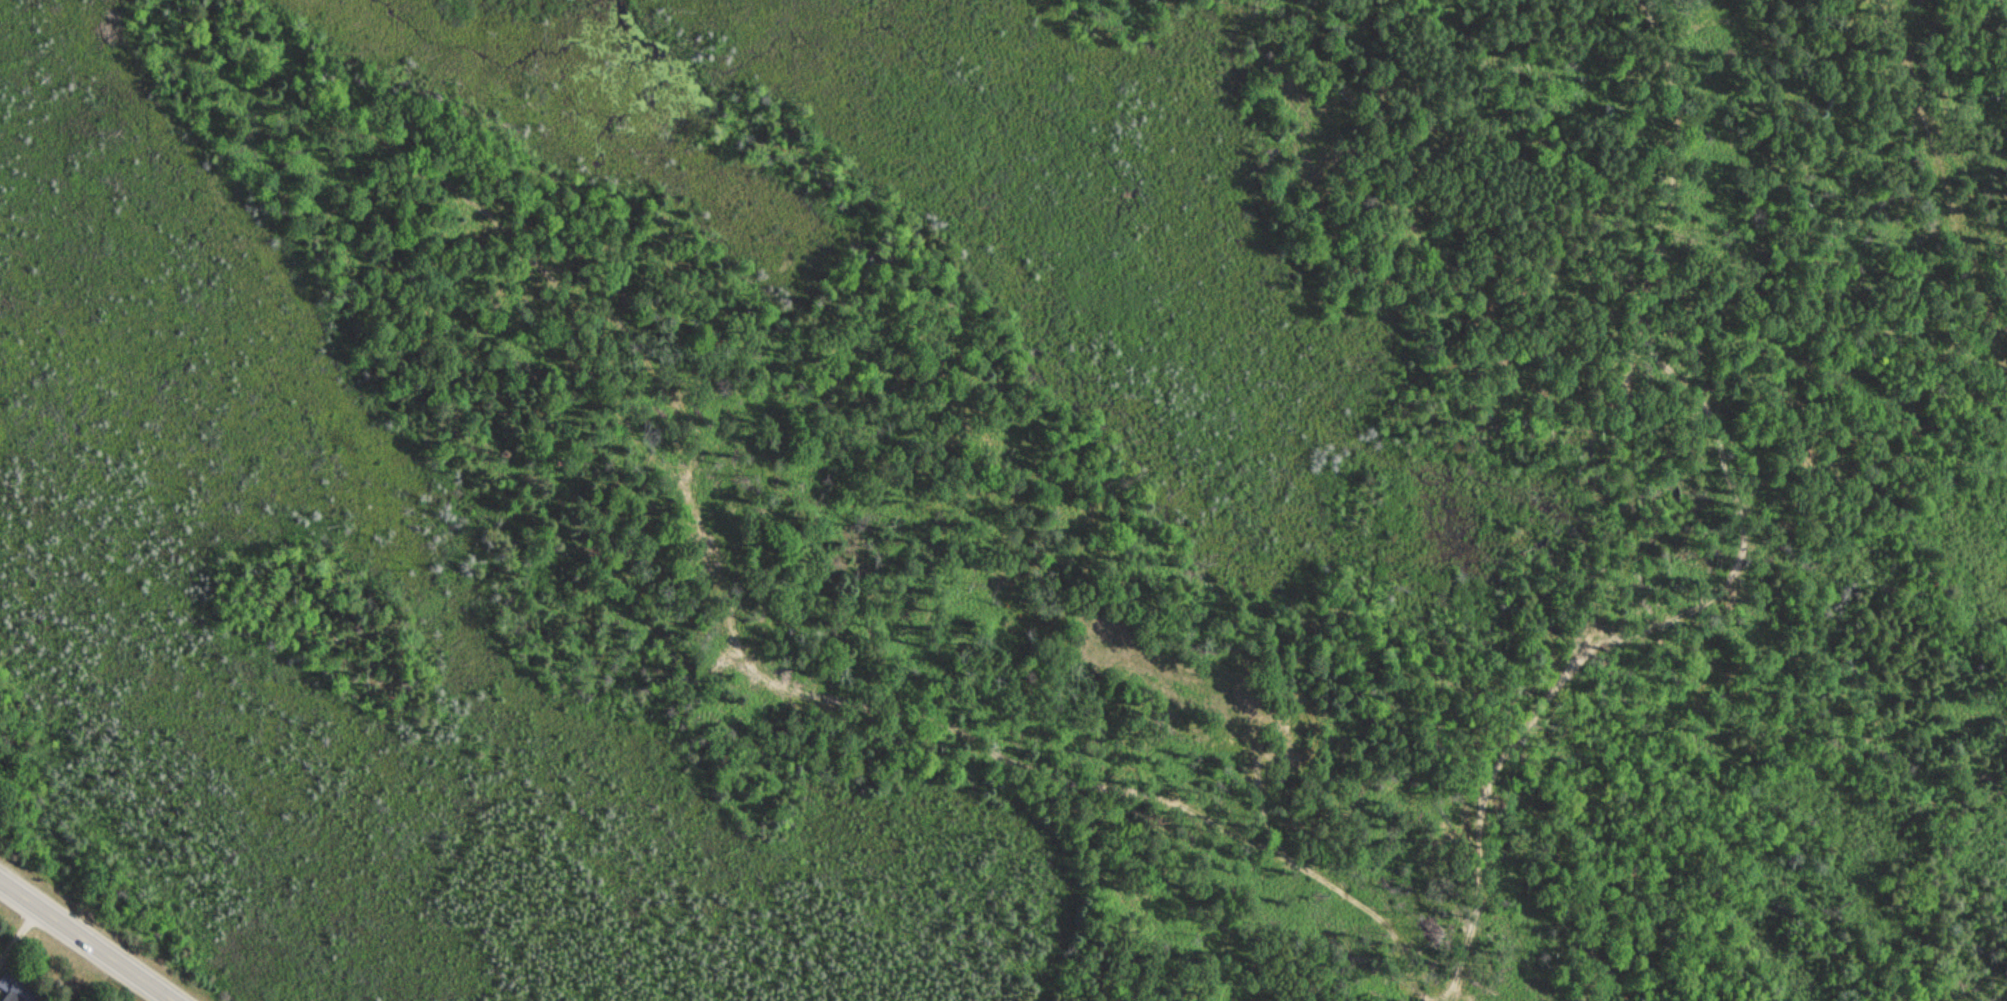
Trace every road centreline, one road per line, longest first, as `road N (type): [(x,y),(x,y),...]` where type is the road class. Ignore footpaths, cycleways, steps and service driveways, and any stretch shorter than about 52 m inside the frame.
road 1 (primary): [(180,1000),(0,878)]

